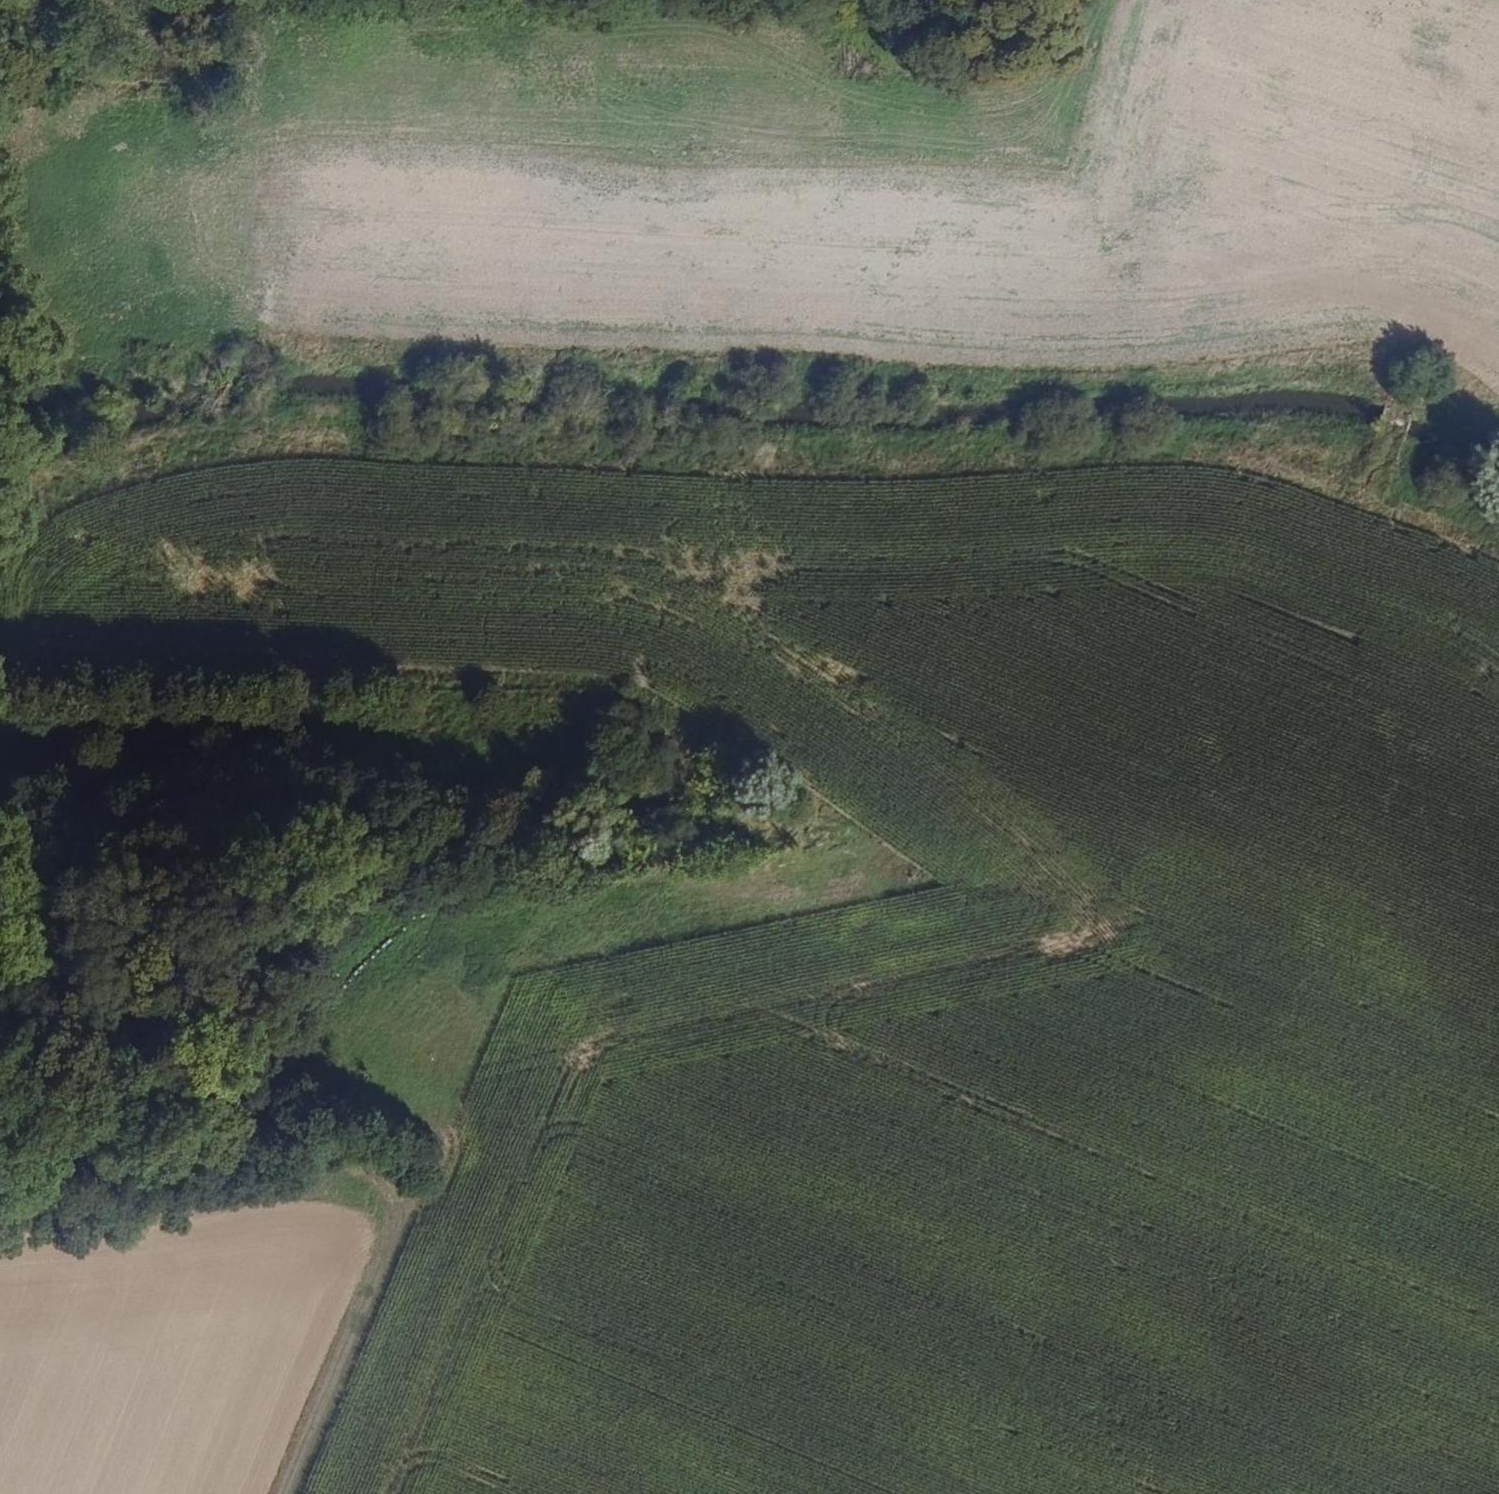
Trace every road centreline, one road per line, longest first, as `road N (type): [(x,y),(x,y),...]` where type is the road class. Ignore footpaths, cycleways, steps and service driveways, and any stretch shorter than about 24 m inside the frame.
road 1 (track): [(0,1008),(381,1175)]
road 2 (track): [(290,1493),(413,1196),(381,1175)]

